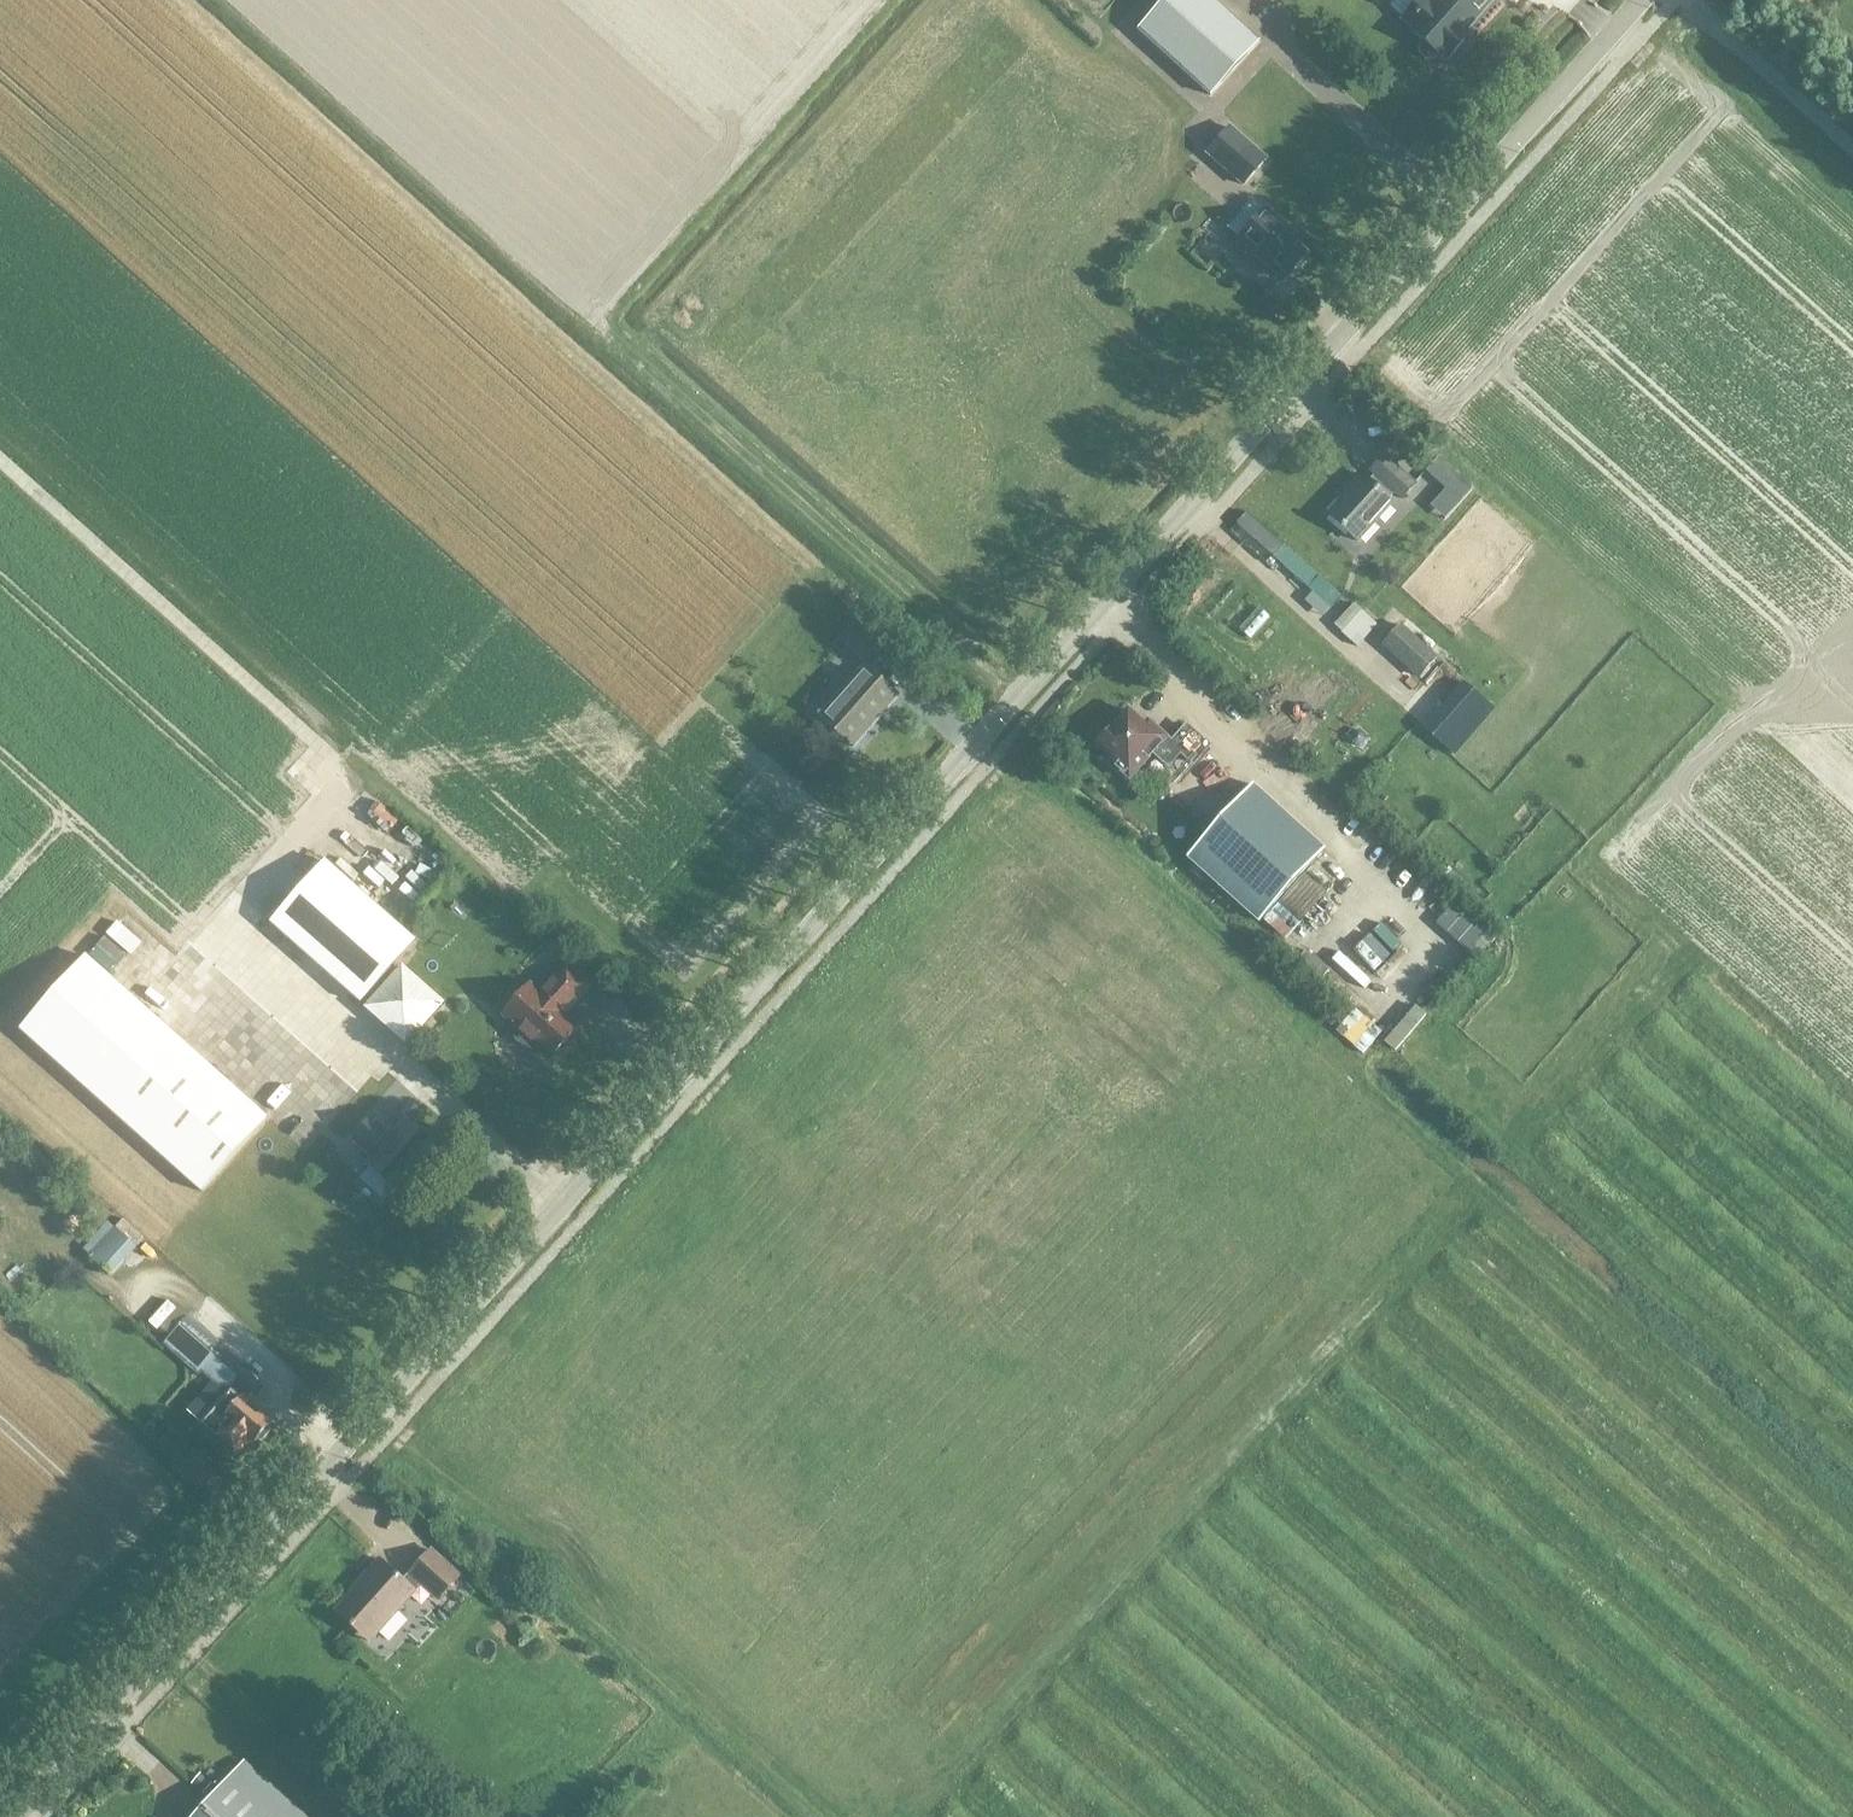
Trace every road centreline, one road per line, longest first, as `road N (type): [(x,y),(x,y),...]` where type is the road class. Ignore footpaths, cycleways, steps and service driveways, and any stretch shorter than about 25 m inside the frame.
road 1 (tertiary): [(19,1816),(1648,0)]
road 2 (track): [(0,474),(348,791),(231,924),(564,1210)]
road 3 (unclassified): [(1689,0),(1852,147)]

